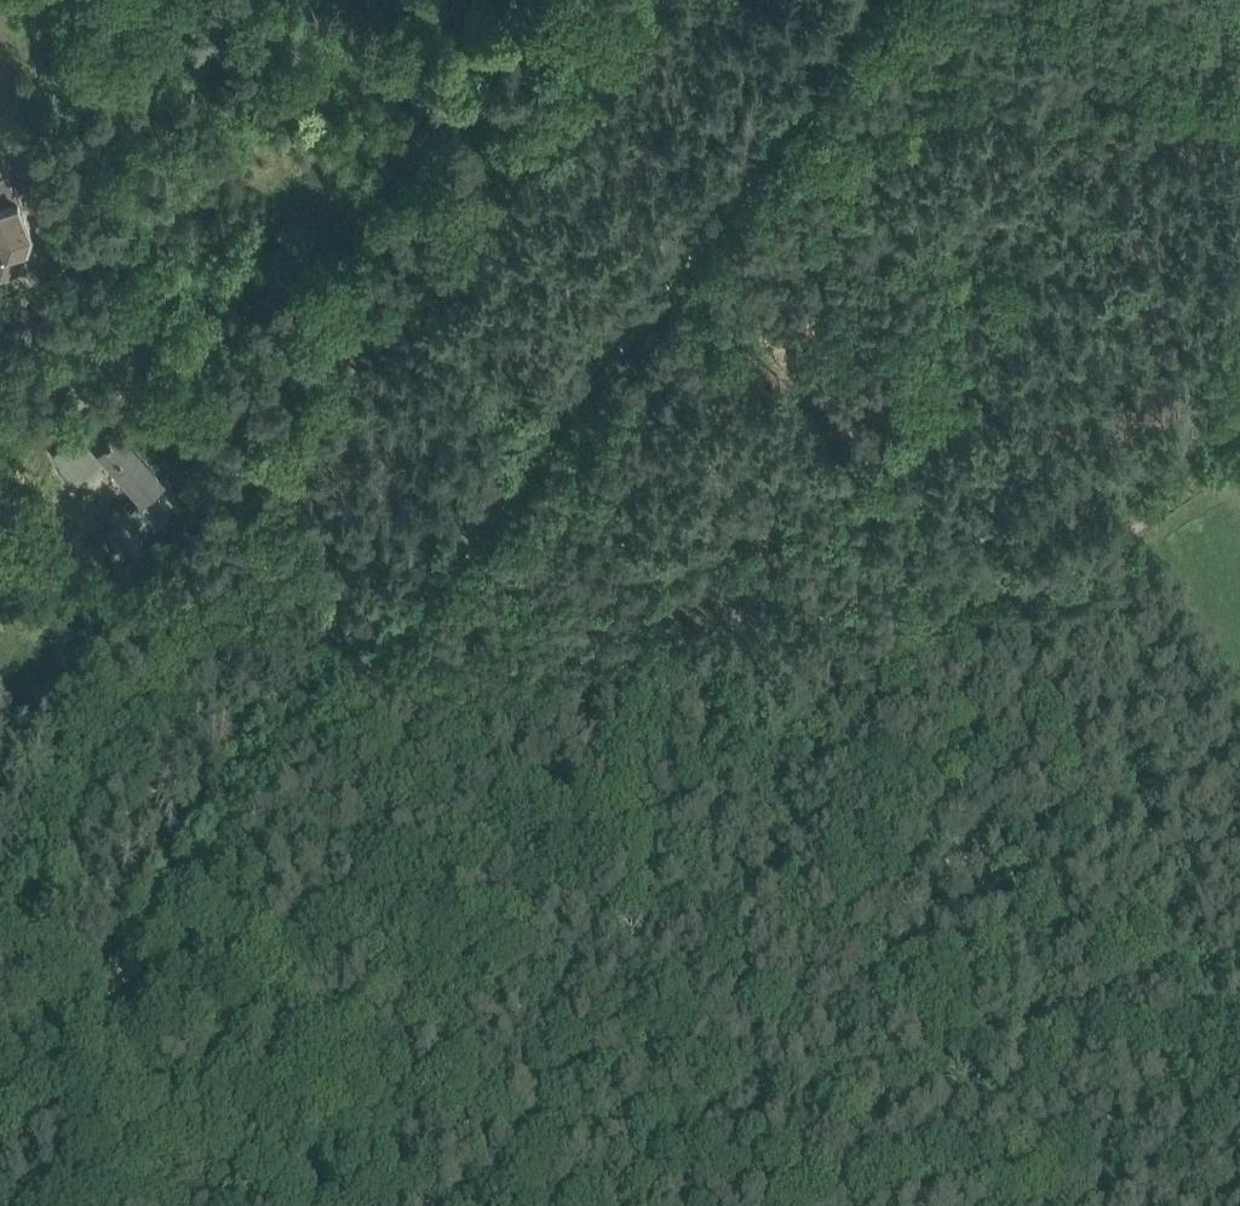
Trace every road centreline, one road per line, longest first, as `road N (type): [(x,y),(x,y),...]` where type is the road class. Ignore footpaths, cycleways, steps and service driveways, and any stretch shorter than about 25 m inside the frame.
road 1 (track): [(304,1071),(982,621)]
road 2 (track): [(409,567),(833,0)]
road 3 (unclassified): [(0,401),(89,366),(200,338),(284,286),(367,202),(533,0)]
road 4 (track): [(211,839),(409,567)]
road 5 (track): [(0,1055),(46,1025),(139,938),(211,839)]
road 6 (track): [(1016,1205),(1239,1050)]
road 7 (track): [(982,621),(1177,495),(1187,461)]
road 8 (track): [(304,1071),(276,1031),(236,936),(211,839)]
road 9 (track): [(78,998),(162,1004),(287,1047)]
road 10 (track): [(430,1205),(304,1071)]
road 11 (track): [(181,1205),(273,1096),(304,1071)]

